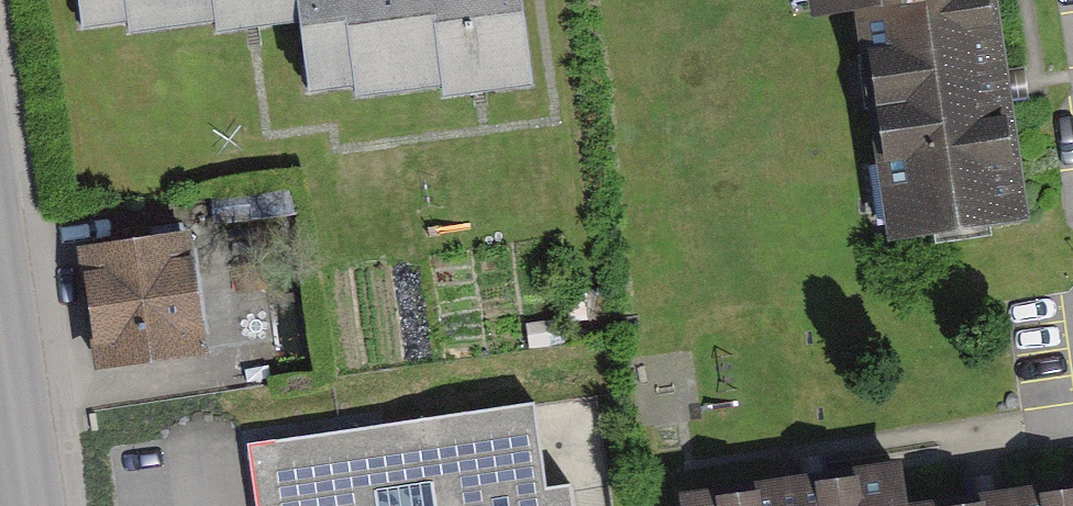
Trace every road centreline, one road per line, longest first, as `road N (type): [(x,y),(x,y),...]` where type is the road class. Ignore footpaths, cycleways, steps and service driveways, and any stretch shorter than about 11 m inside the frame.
road 1 (secondary): [(0,286),(34,505)]

